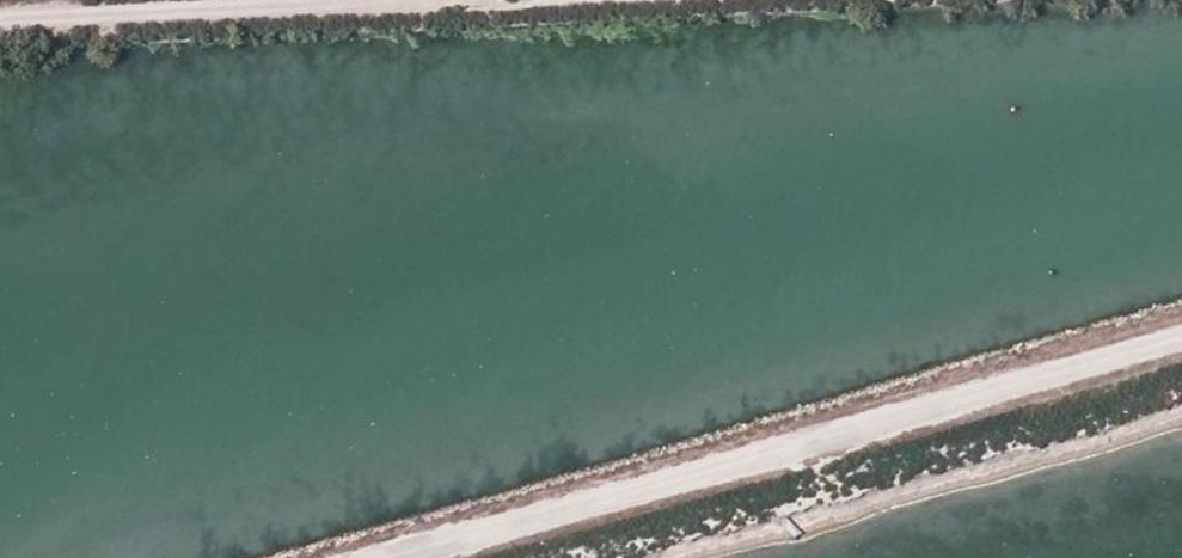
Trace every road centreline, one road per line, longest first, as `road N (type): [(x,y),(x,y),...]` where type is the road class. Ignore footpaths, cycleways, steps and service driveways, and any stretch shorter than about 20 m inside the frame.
road 1 (track): [(1181,331),(402,557)]
road 2 (track): [(453,0),(0,19)]

